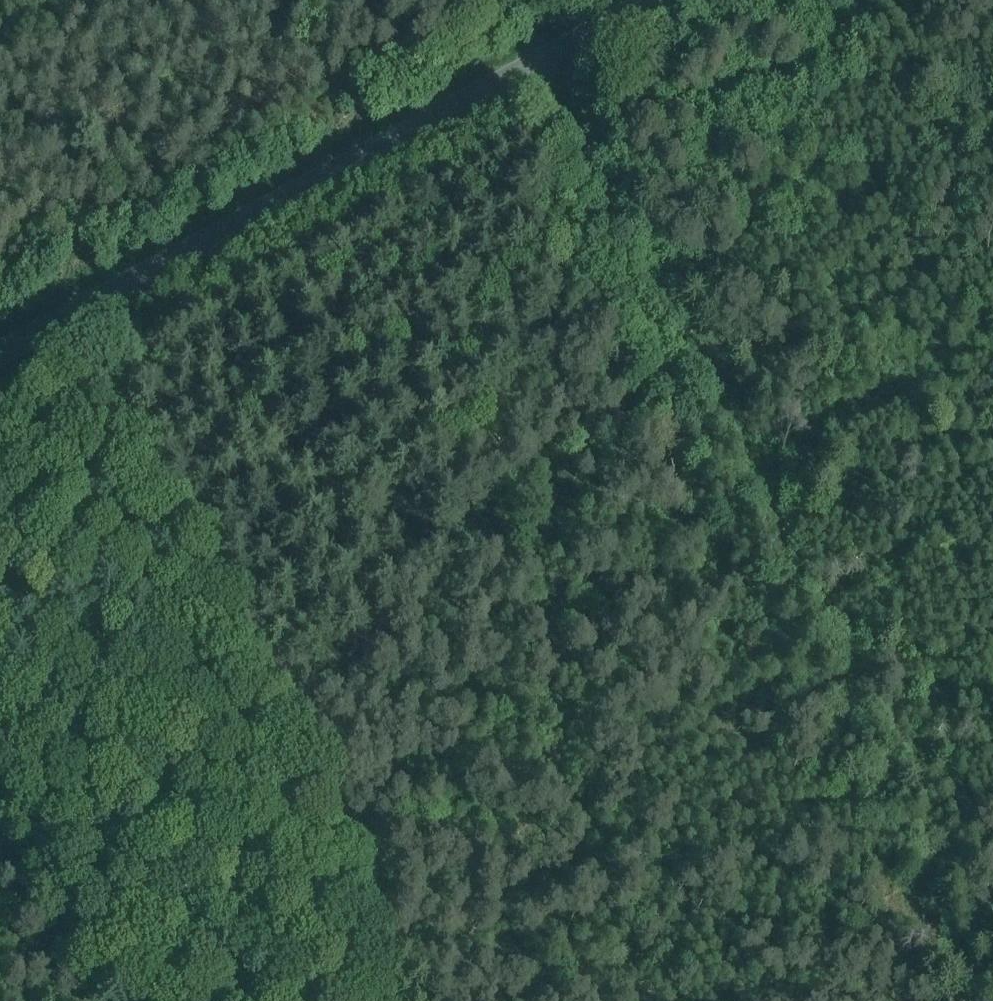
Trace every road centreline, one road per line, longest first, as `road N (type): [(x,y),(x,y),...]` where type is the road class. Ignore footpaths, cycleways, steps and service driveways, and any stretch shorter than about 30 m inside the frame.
road 1 (secondary): [(0,353),(655,0)]
road 2 (track): [(0,839),(88,1000)]

